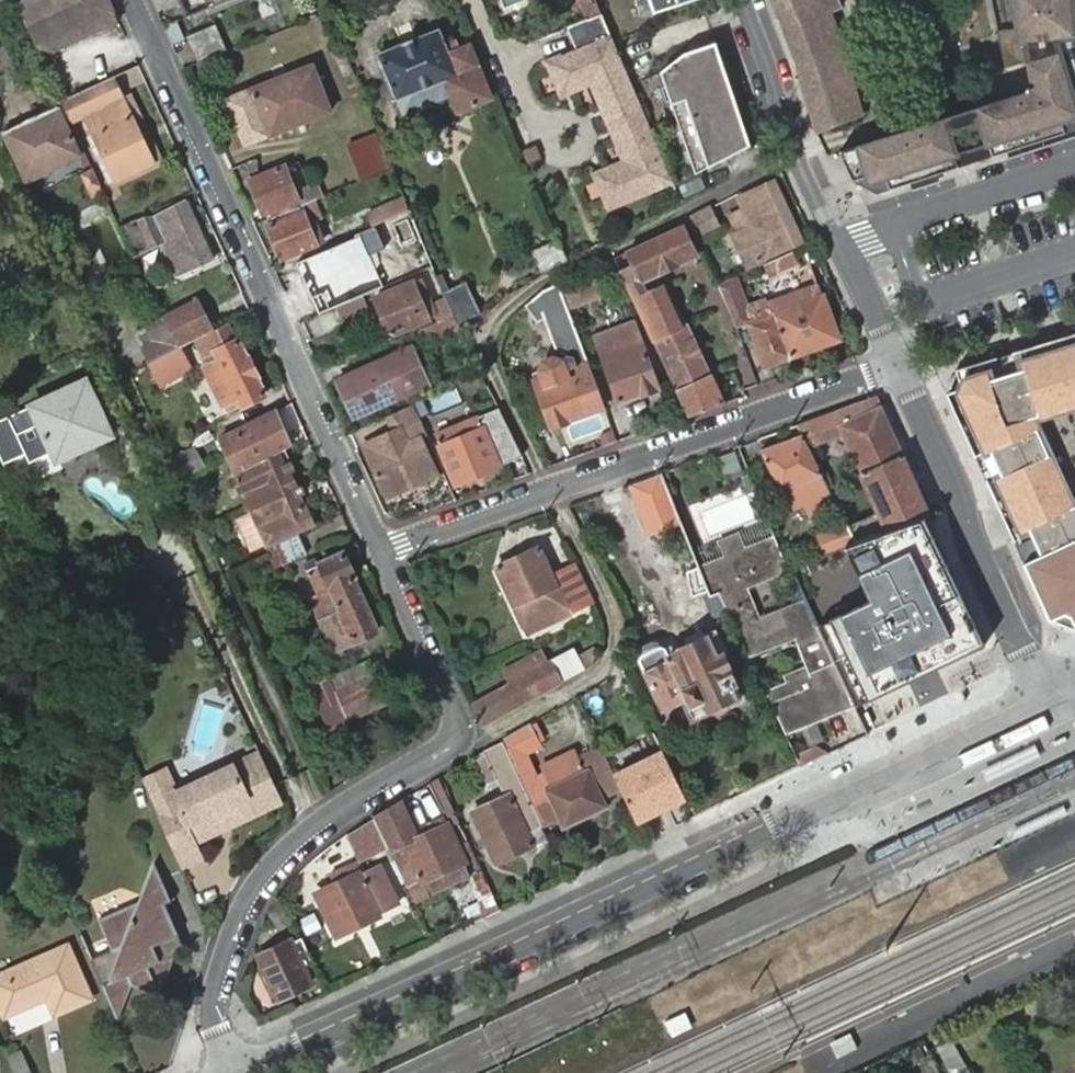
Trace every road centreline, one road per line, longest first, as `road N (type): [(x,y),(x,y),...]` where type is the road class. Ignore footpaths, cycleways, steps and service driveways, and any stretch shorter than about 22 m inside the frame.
road 1 (residential): [(236,1072),(1048,697)]
road 2 (residential): [(381,553),(459,726),(296,842),(245,905),(214,989),(236,1072)]
road 3 (residential): [(129,0),(381,553)]
road 4 (residential): [(899,366),(381,553)]
road 5 (residential): [(899,366),(1048,697)]
road 6 (residential): [(741,0),(794,153),(840,246)]
road 7 (residential): [(840,246),(1074,168)]
road 8 (residential): [(840,246),(899,366)]

